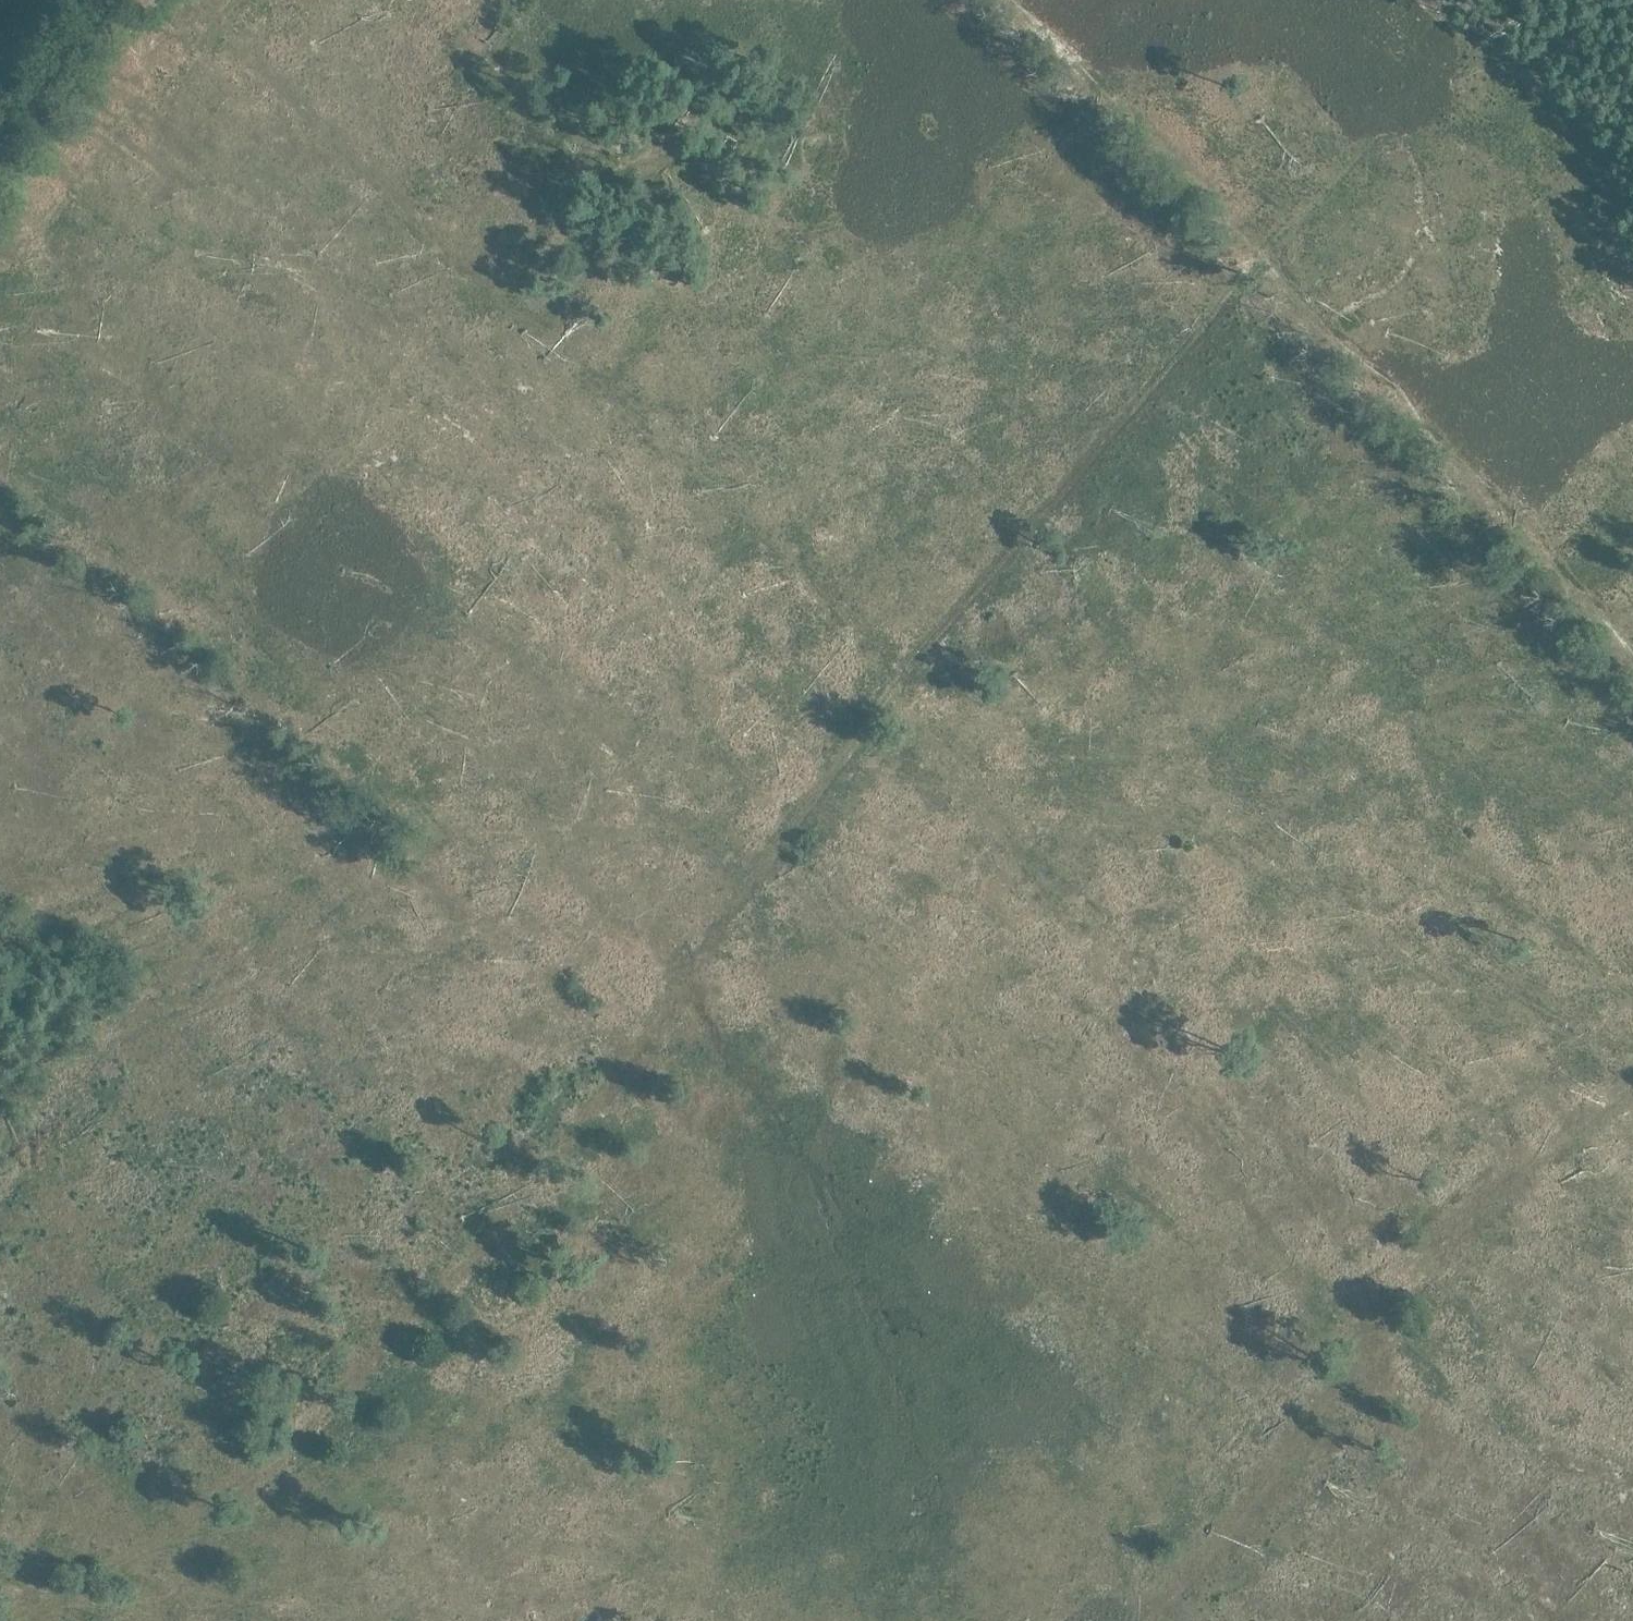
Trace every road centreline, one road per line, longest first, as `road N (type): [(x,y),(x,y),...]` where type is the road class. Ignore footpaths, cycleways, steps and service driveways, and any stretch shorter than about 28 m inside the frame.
road 1 (track): [(120,0),(0,152)]

